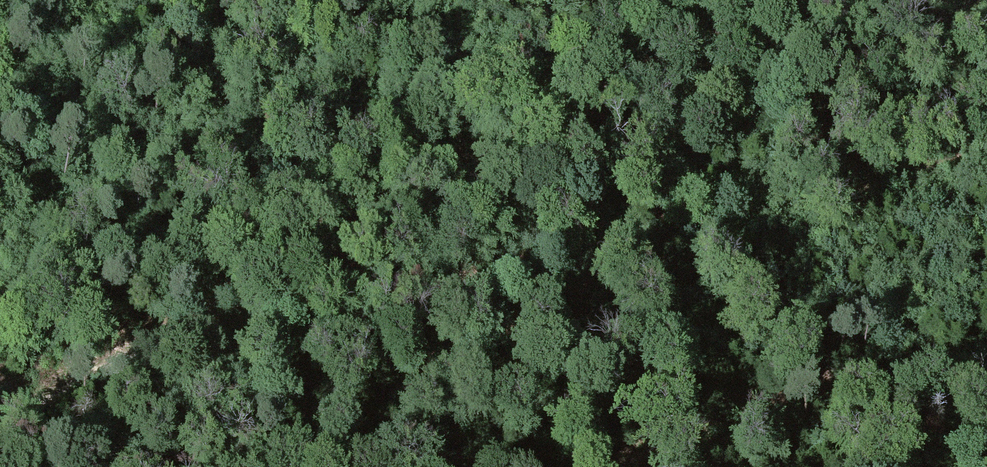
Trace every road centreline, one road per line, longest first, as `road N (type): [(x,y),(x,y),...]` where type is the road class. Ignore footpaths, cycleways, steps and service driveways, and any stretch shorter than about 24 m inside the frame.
road 1 (track): [(108,373),(986,170)]
road 2 (track): [(745,0),(665,59),(395,218),(0,436)]

